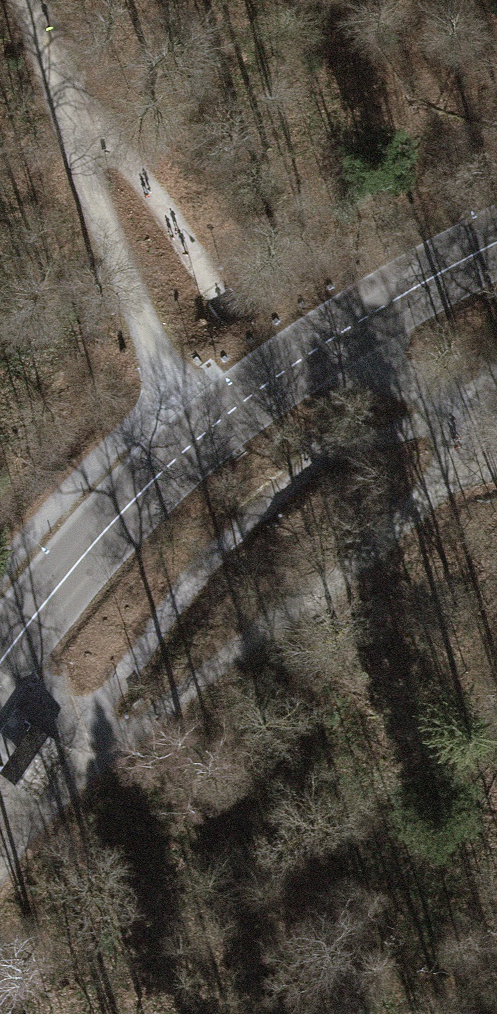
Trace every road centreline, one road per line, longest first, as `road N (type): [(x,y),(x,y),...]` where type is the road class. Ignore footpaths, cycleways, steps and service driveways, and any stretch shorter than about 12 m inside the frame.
road 1 (secondary): [(0,663),(100,535),(205,432),(350,327),(496,243)]
road 2 (track): [(205,432),(165,375),(106,240),(57,91)]
road 3 (track): [(57,91),(143,180),(231,320)]
road 4 (track): [(201,569),(4,657)]
road 5 (track): [(350,327),(392,366),(470,417)]
road 6 (track): [(205,432),(201,569)]

